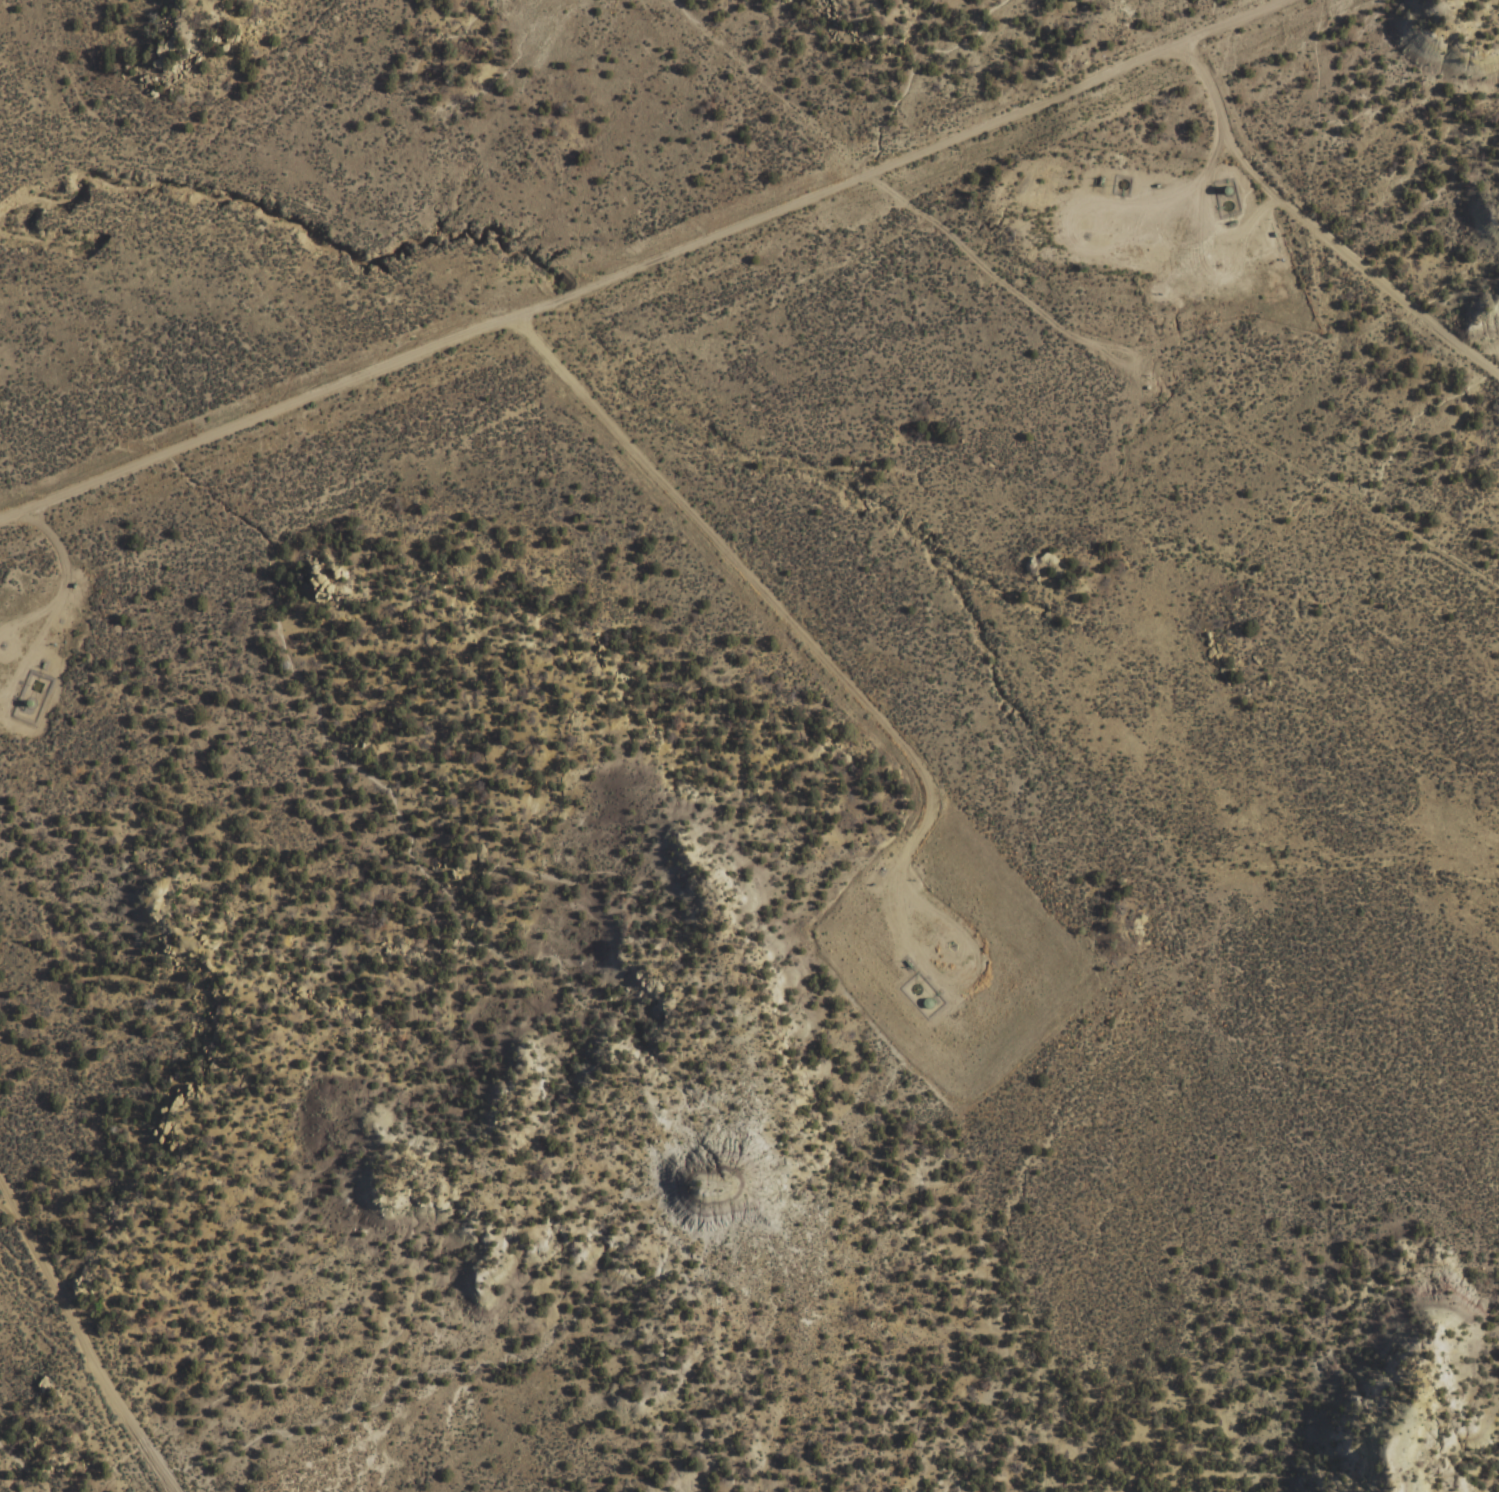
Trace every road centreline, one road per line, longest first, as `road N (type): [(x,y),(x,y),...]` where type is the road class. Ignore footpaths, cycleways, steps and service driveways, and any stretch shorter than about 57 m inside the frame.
road 1 (residential): [(0,530),(784,206),(828,179),(917,152),(1283,0)]
road 2 (residential): [(621,0),(828,179)]
road 3 (tertiary): [(126,1491),(0,1256)]

